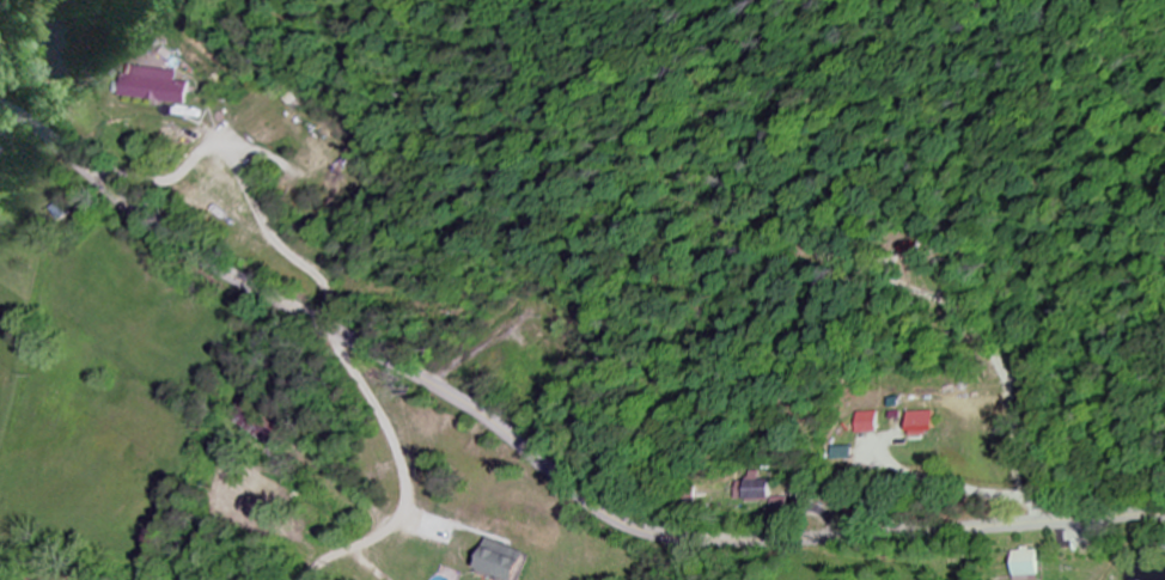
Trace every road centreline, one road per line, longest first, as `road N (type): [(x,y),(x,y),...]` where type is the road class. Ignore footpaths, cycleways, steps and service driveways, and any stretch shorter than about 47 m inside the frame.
road 1 (tertiary): [(1164,516),(791,539),(682,539),(627,526),(475,411),(182,249),(0,108)]
road 2 (residential): [(170,579),(233,377),(268,297)]

